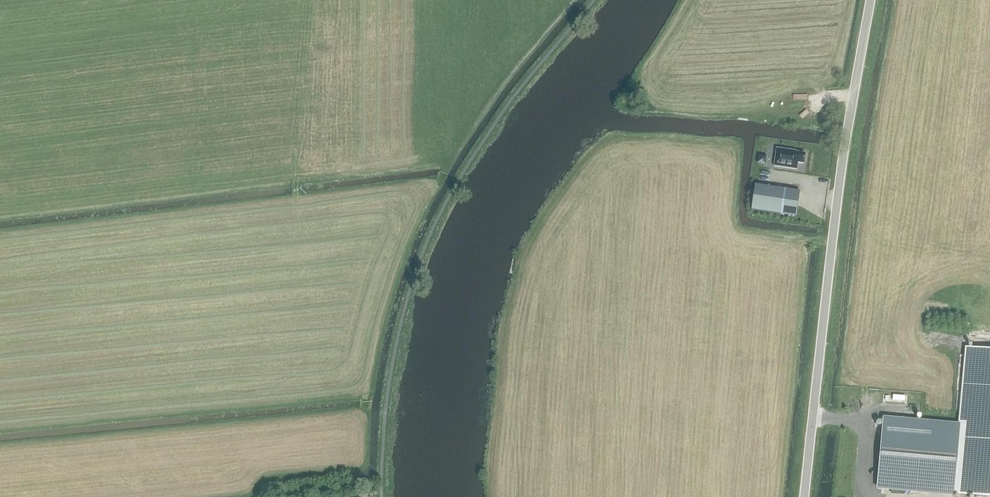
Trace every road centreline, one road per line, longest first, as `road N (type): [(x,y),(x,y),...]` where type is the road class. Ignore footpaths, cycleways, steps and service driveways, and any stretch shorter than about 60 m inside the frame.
road 1 (tertiary): [(803,496),(871,0)]

